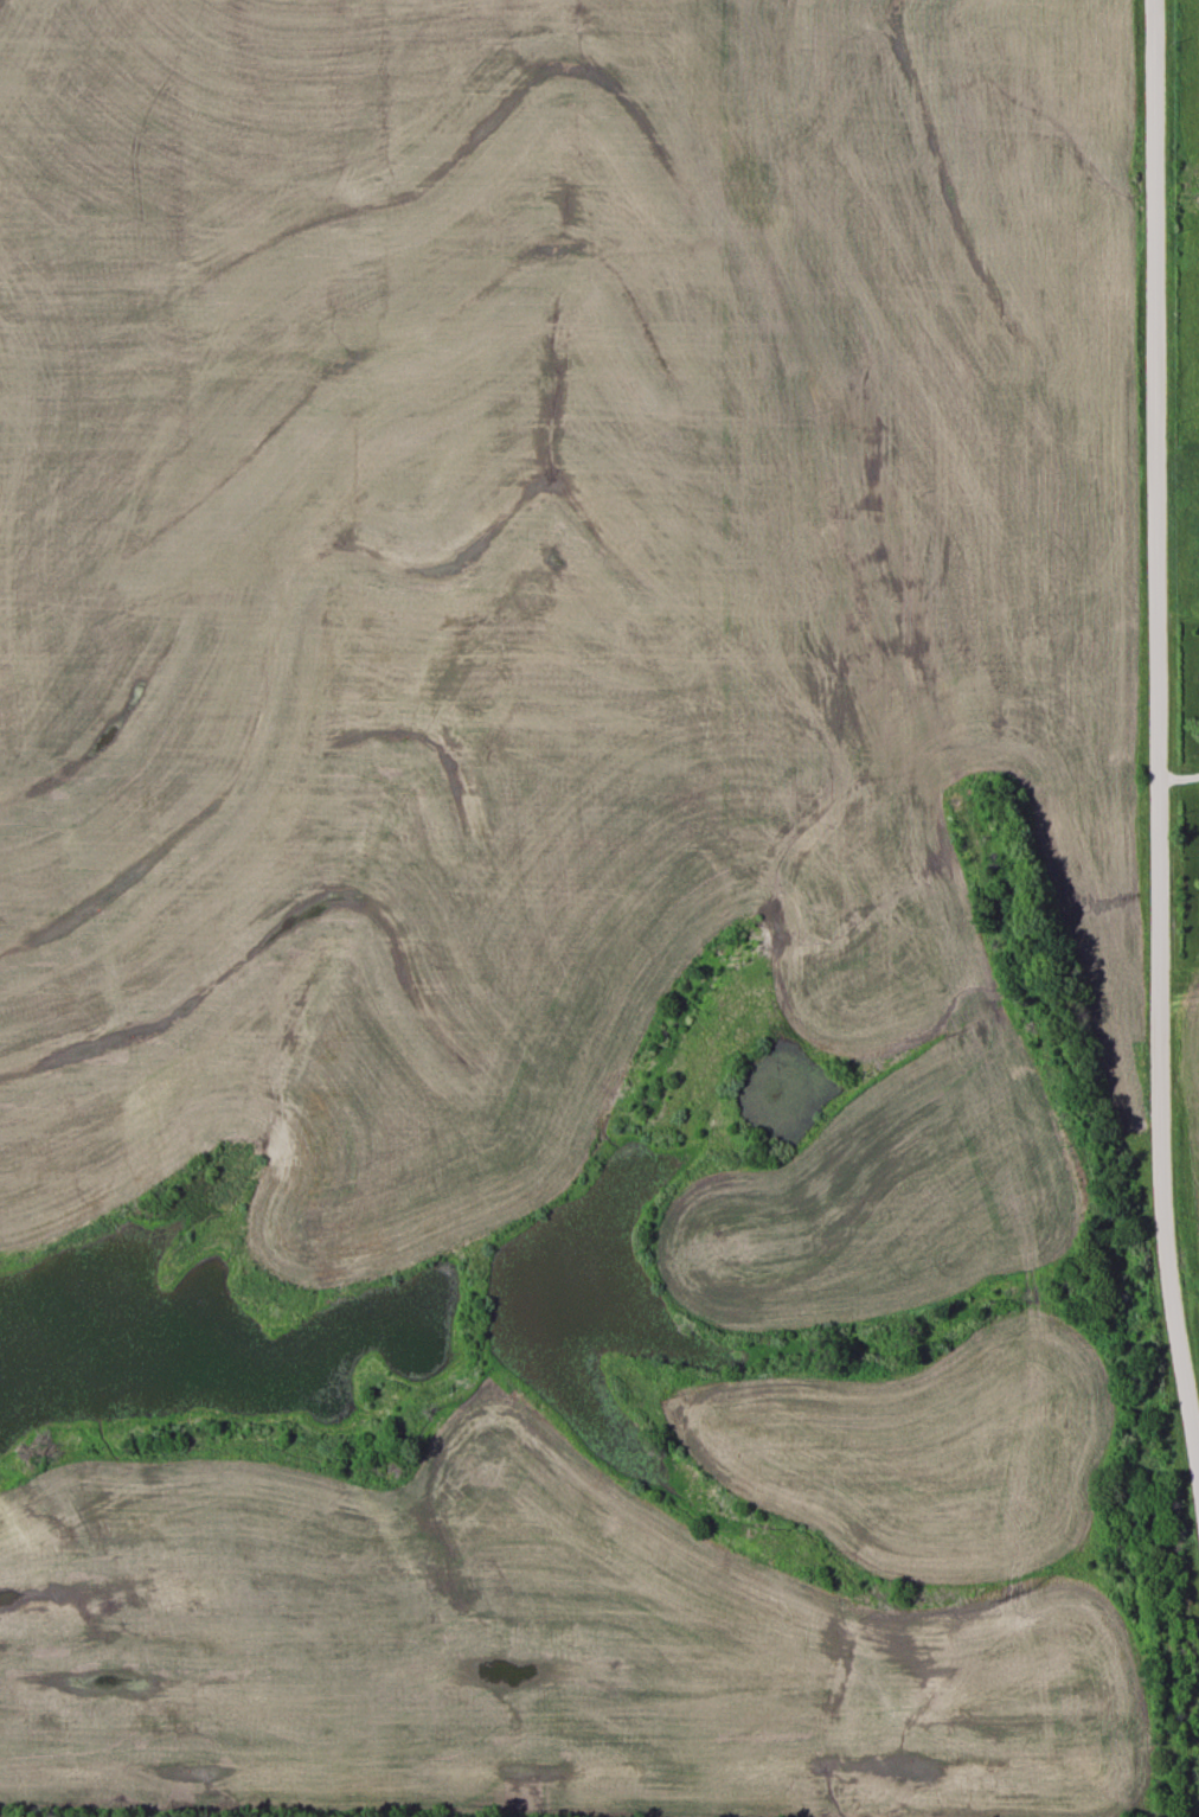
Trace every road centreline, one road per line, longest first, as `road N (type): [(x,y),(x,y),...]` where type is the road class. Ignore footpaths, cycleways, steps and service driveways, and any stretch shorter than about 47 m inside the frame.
road 1 (residential): [(1198,1462),(1173,1299),(1156,970),(1167,0)]

